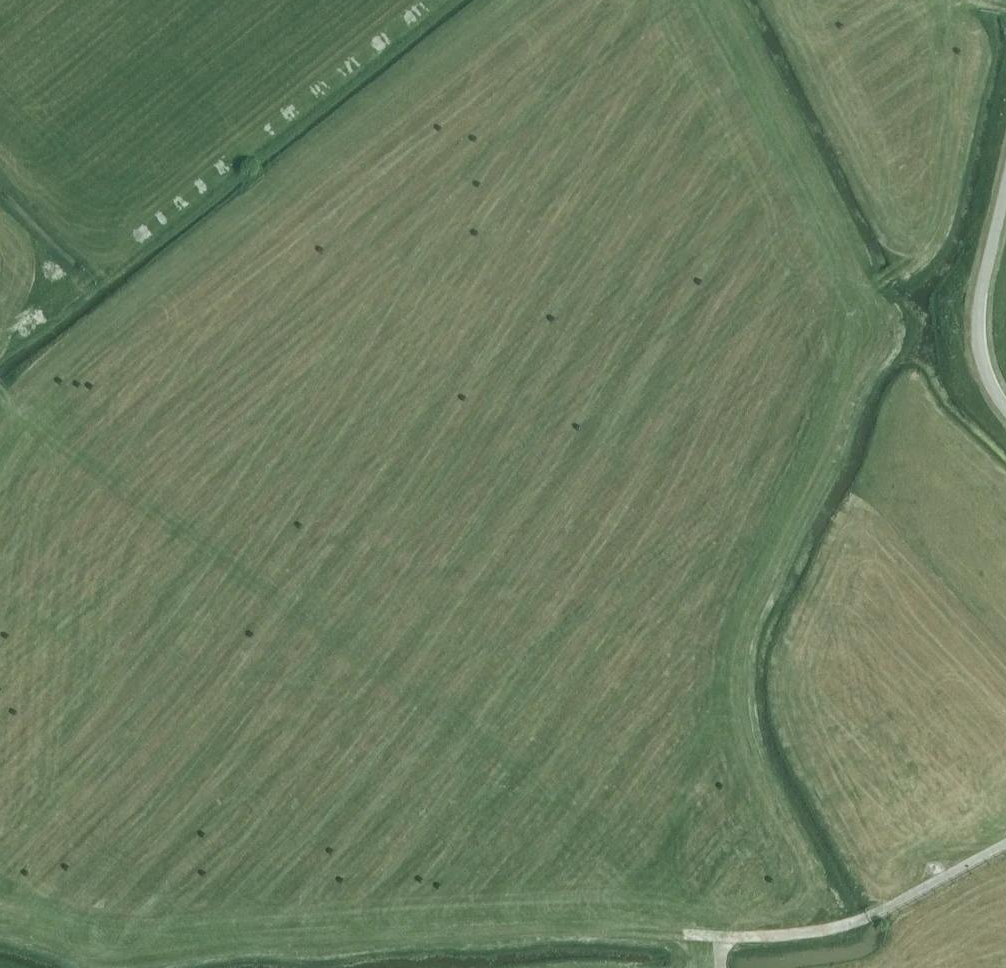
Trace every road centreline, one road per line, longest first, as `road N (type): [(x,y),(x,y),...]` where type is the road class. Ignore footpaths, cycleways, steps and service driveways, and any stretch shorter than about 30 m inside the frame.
road 1 (track): [(1005,845),(849,927),(803,938),(693,935)]
road 2 (unclassified): [(1005,411),(984,369),(978,331),(1005,184)]

